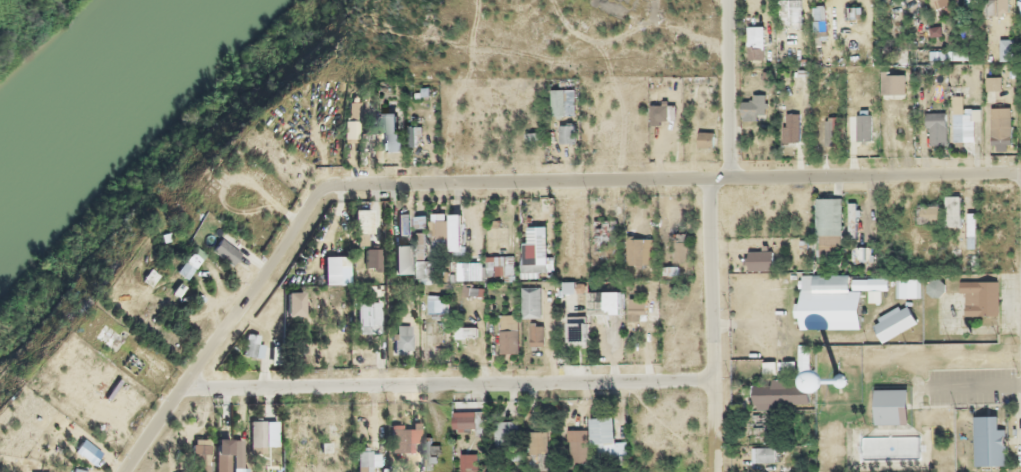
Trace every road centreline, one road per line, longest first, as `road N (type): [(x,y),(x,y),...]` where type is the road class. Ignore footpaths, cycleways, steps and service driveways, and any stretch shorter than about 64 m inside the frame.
road 1 (residential): [(1020,170),(330,175),(312,185)]
road 2 (residential): [(718,378),(186,383)]
road 3 (residential): [(312,185),(126,471)]
road 4 (residential): [(720,471),(714,175)]
road 5 (residential): [(732,0),(731,175)]

